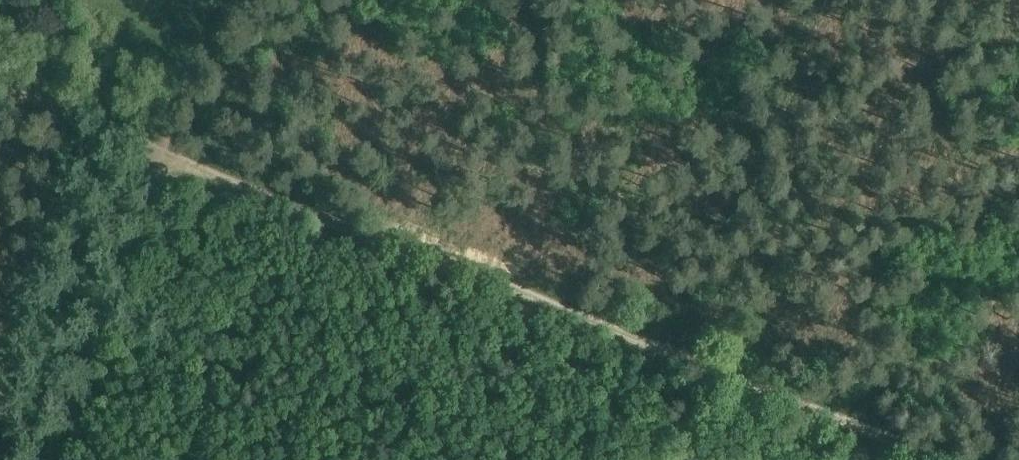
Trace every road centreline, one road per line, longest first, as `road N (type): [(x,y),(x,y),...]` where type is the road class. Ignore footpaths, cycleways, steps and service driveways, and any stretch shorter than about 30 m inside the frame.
road 1 (track): [(935,459),(677,356),(177,180)]
road 2 (track): [(677,356),(821,0)]
road 3 (track): [(54,459),(177,180)]
road 4 (track): [(177,180),(0,94)]
road 5 (track): [(177,180),(215,0)]

